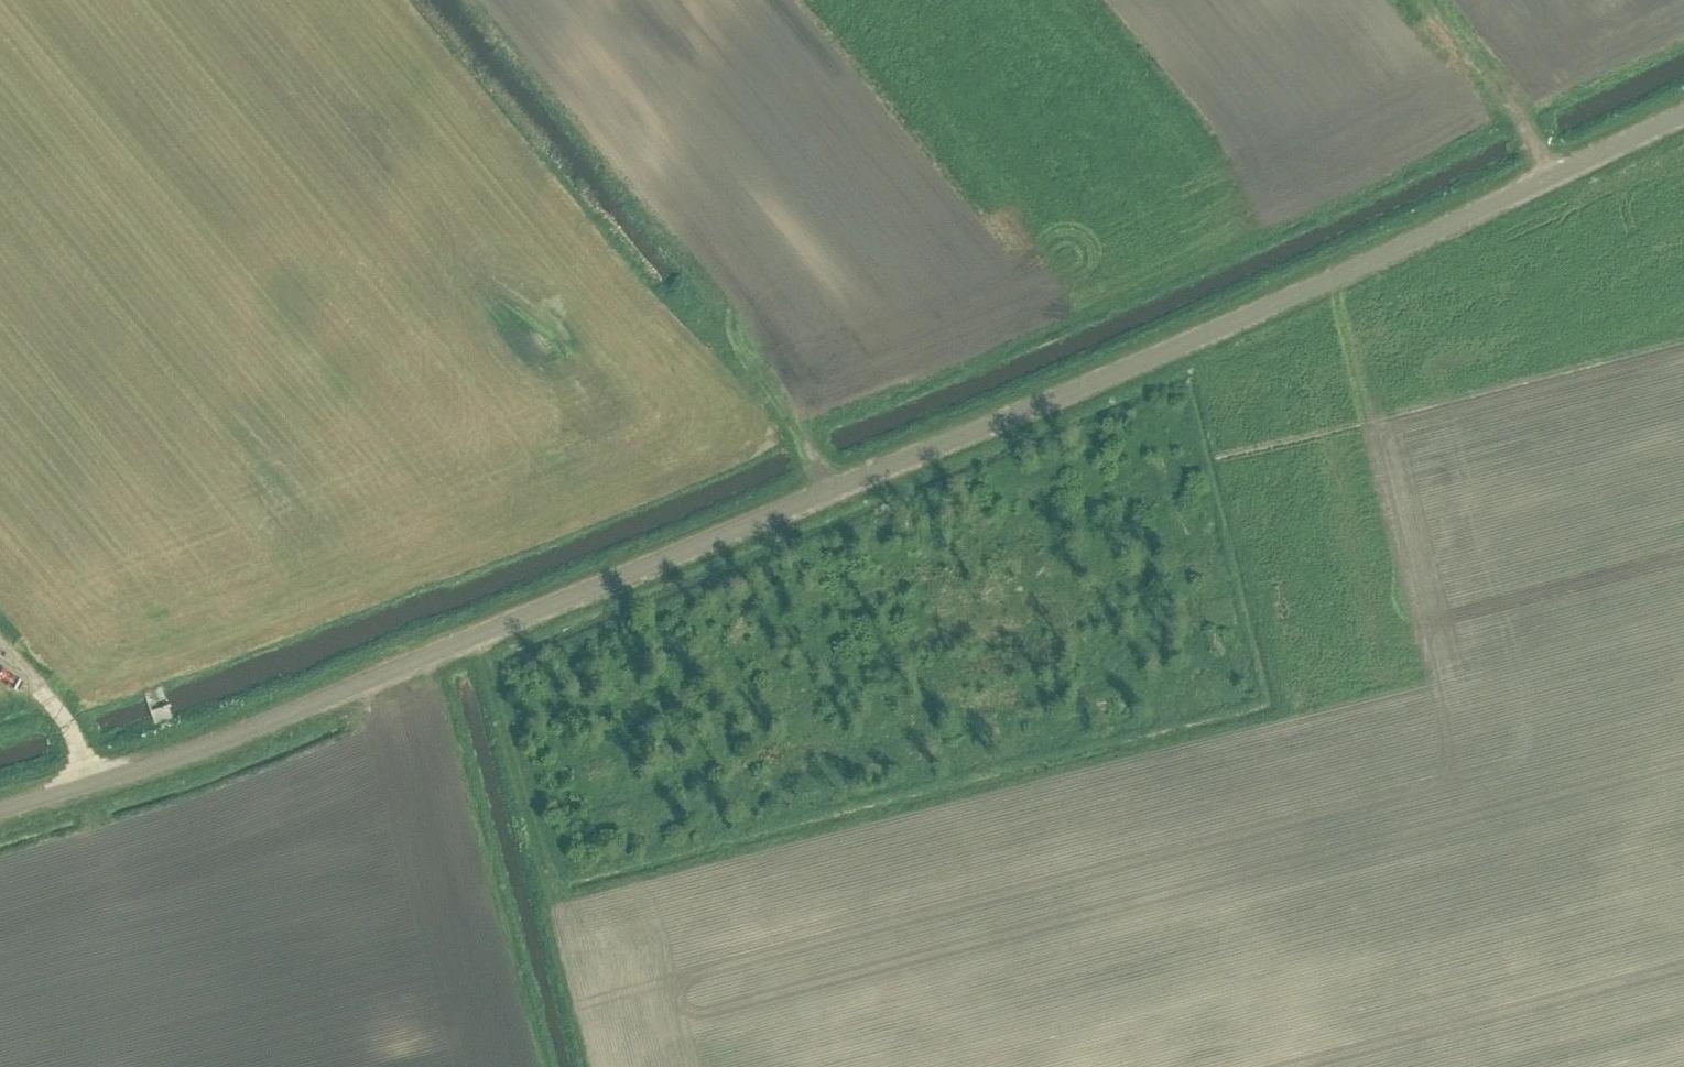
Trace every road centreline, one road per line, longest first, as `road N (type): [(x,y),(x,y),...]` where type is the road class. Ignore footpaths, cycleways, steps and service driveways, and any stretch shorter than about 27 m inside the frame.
road 1 (unclassified): [(0,811),(269,723),(1123,372),(1683,115)]

